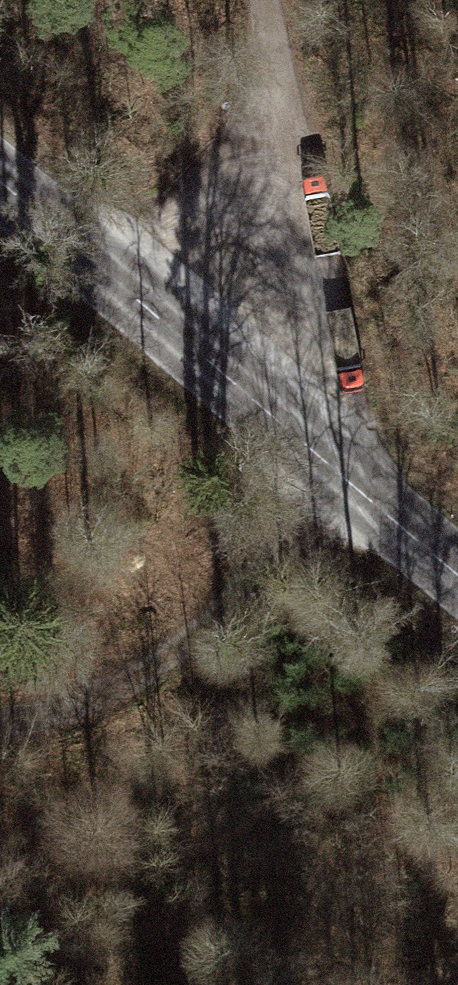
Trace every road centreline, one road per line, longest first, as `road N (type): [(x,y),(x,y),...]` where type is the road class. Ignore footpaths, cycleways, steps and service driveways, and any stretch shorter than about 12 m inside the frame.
road 1 (track): [(262,0),(290,160),(305,428),(202,654),(0,723)]
road 2 (tertiary): [(457,566),(0,147)]

